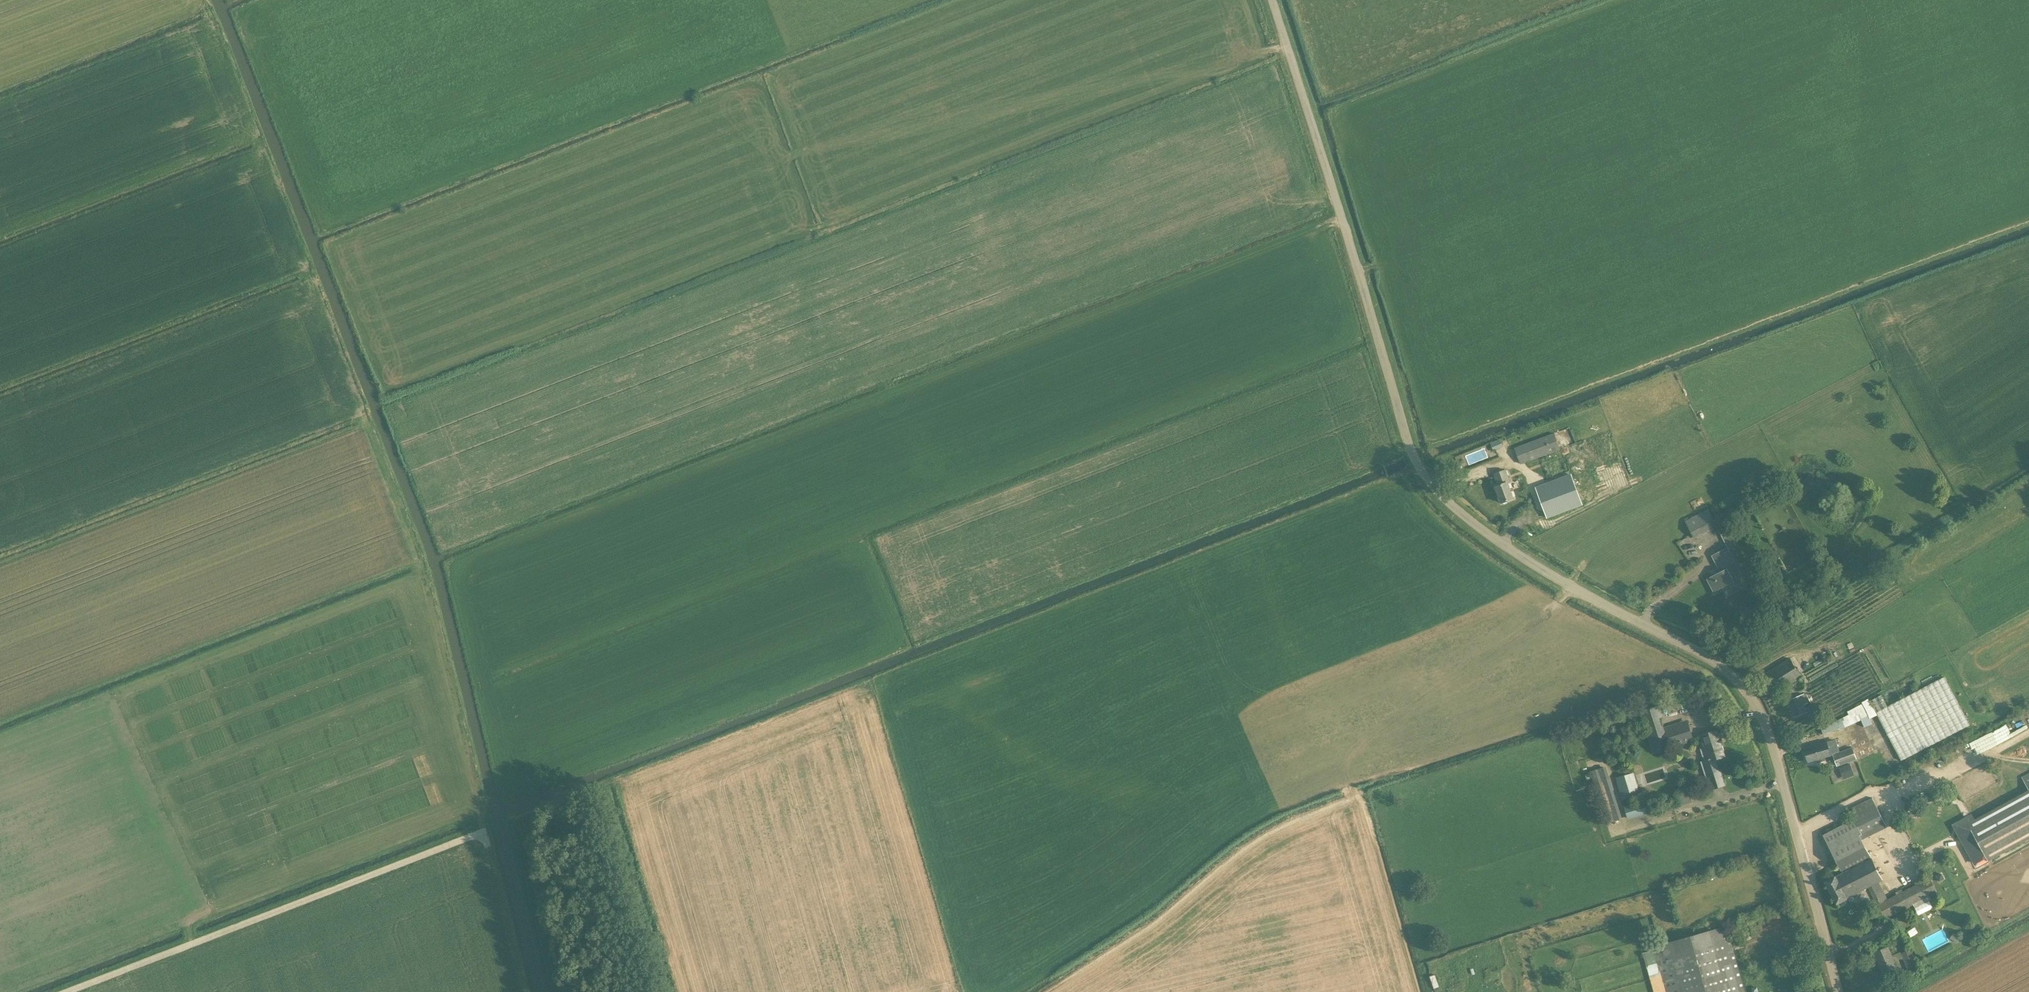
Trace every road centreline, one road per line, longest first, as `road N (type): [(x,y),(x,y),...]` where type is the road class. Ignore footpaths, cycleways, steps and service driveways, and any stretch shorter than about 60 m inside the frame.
road 1 (unclassified): [(1838,991),(1773,749),(1744,689),(1700,653),(1490,535),(1417,464),(1272,0)]

